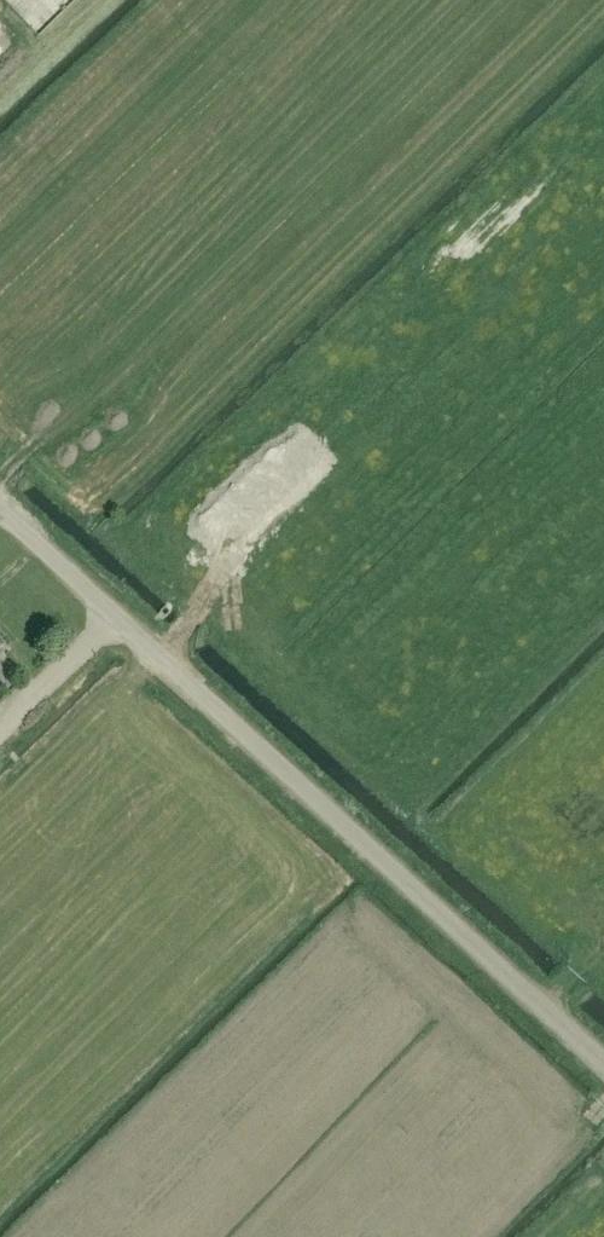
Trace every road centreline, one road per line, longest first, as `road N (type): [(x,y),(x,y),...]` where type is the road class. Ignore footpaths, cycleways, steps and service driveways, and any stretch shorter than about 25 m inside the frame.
road 1 (unclassified): [(603,1063),(0,511)]

